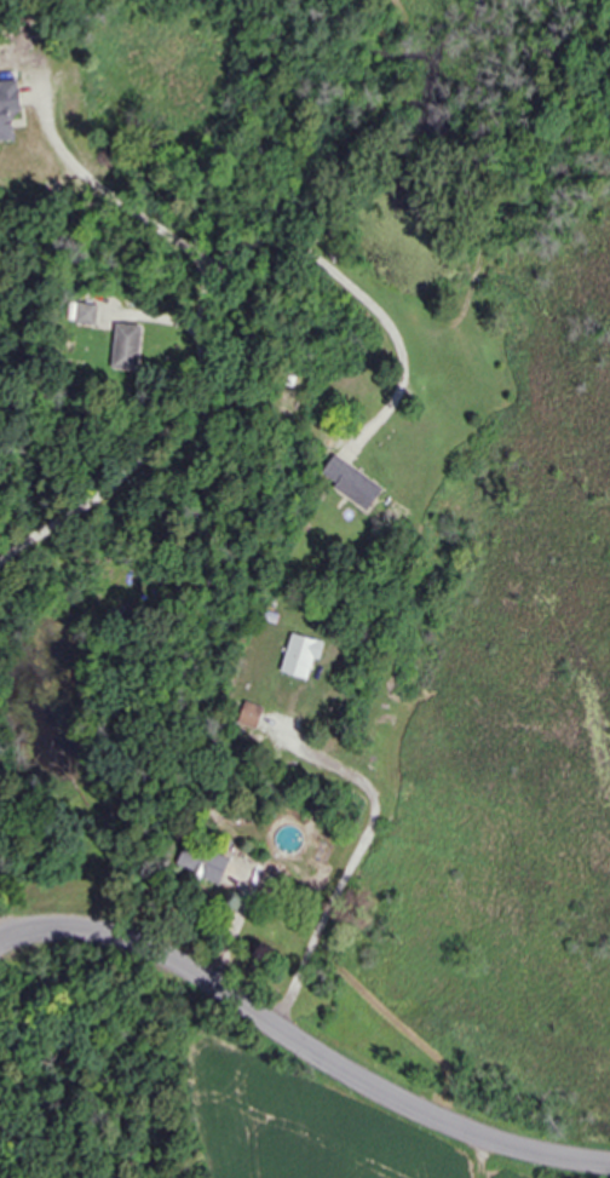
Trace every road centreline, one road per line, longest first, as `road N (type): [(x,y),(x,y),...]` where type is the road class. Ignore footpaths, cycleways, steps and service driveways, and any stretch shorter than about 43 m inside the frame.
road 1 (tertiary): [(0,937),(76,932),(130,942),(190,969),(270,1028),(393,1097),(507,1143),(609,1156)]
road 2 (residential): [(0,563),(17,542),(90,502),(198,404),(197,324),(221,254),(265,243),(321,259),(401,346)]

